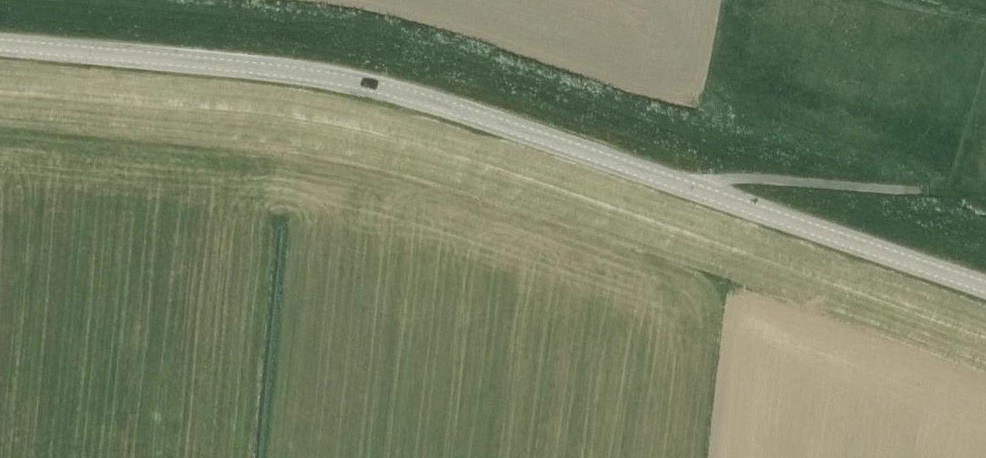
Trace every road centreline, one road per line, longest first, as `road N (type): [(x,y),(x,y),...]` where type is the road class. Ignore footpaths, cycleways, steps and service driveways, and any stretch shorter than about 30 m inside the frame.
road 1 (tertiary): [(985,289),(379,89),(0,46)]

